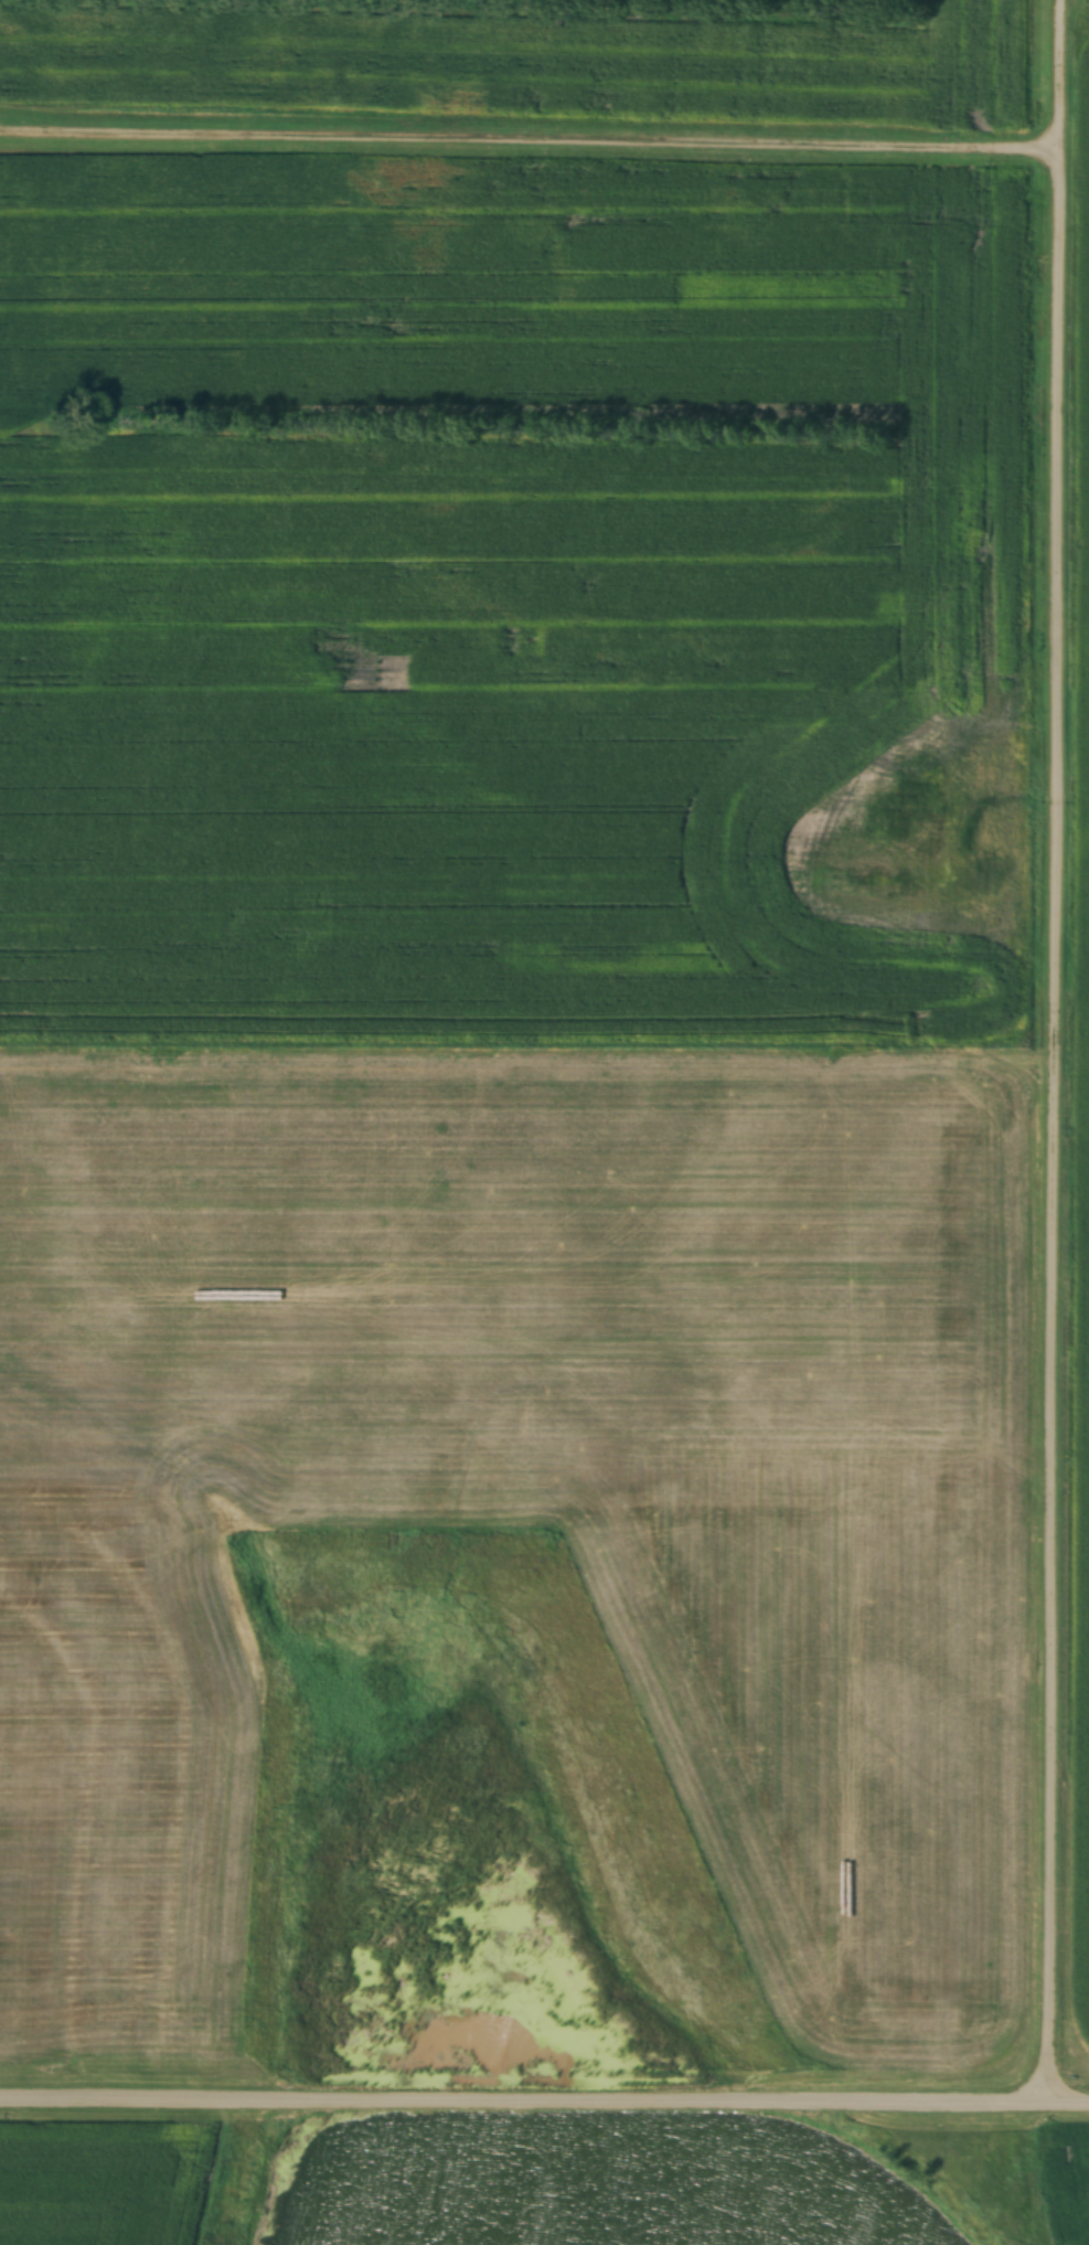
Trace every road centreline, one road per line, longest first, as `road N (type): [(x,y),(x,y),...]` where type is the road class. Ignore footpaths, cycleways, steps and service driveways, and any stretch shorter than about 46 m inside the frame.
road 1 (residential): [(1071,0),(1063,2104)]
road 2 (residential): [(0,2098),(1088,2104)]

